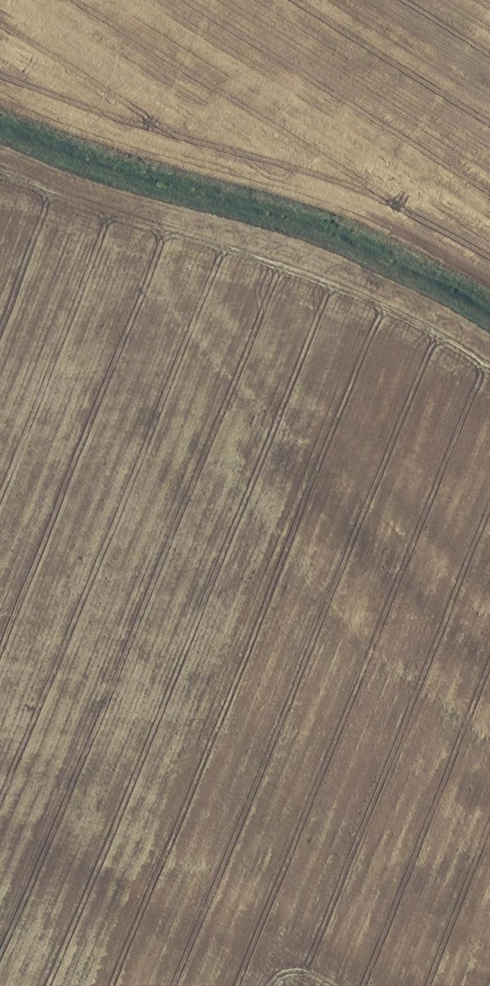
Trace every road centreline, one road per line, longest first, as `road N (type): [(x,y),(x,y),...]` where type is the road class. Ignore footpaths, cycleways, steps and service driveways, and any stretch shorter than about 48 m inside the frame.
road 1 (track): [(0,129),(282,220),(413,276),(489,321)]

